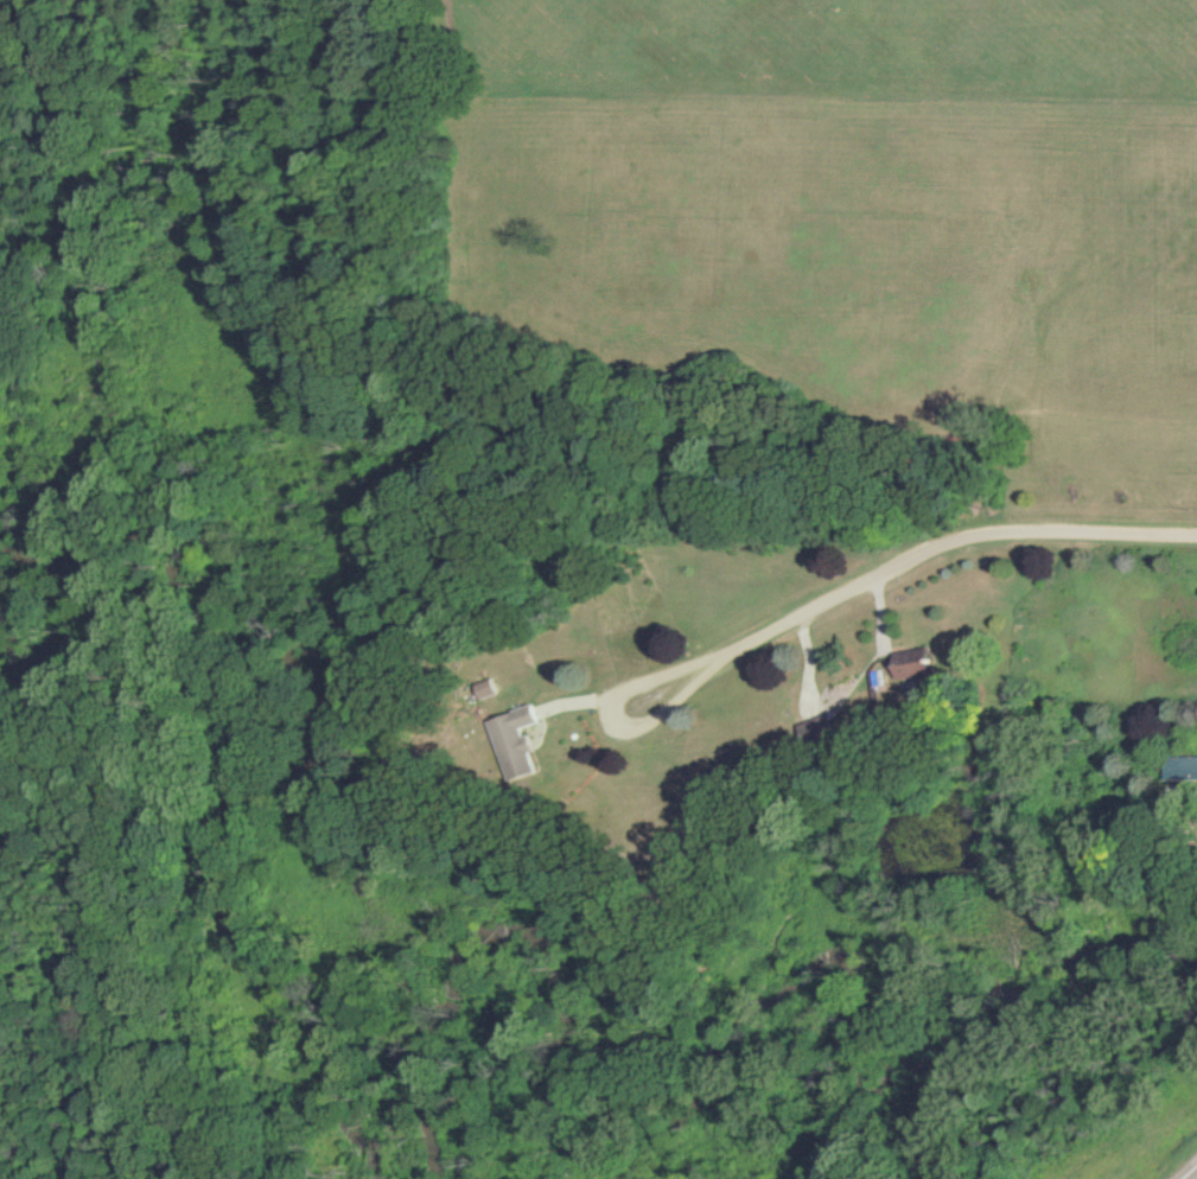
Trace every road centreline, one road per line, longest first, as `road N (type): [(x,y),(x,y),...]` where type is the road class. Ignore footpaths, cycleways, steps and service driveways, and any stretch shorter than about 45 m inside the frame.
road 1 (residential): [(636,708),(969,541),(1196,538)]

